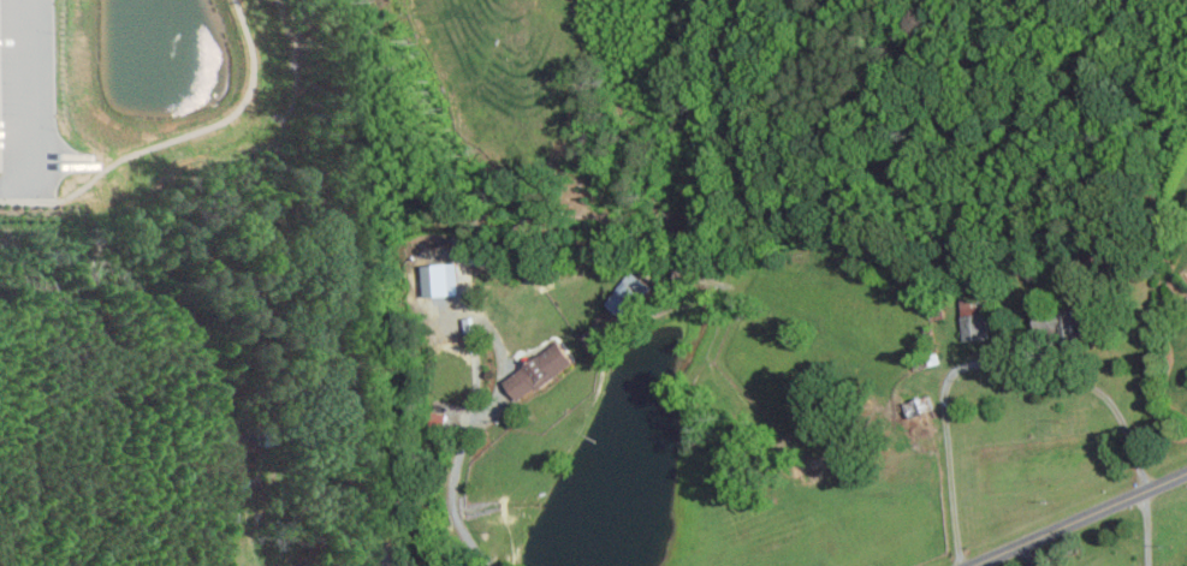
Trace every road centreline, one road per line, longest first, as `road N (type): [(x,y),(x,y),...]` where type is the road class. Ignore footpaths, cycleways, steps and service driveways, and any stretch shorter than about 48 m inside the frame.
road 1 (residential): [(972,565),(1186,472)]

